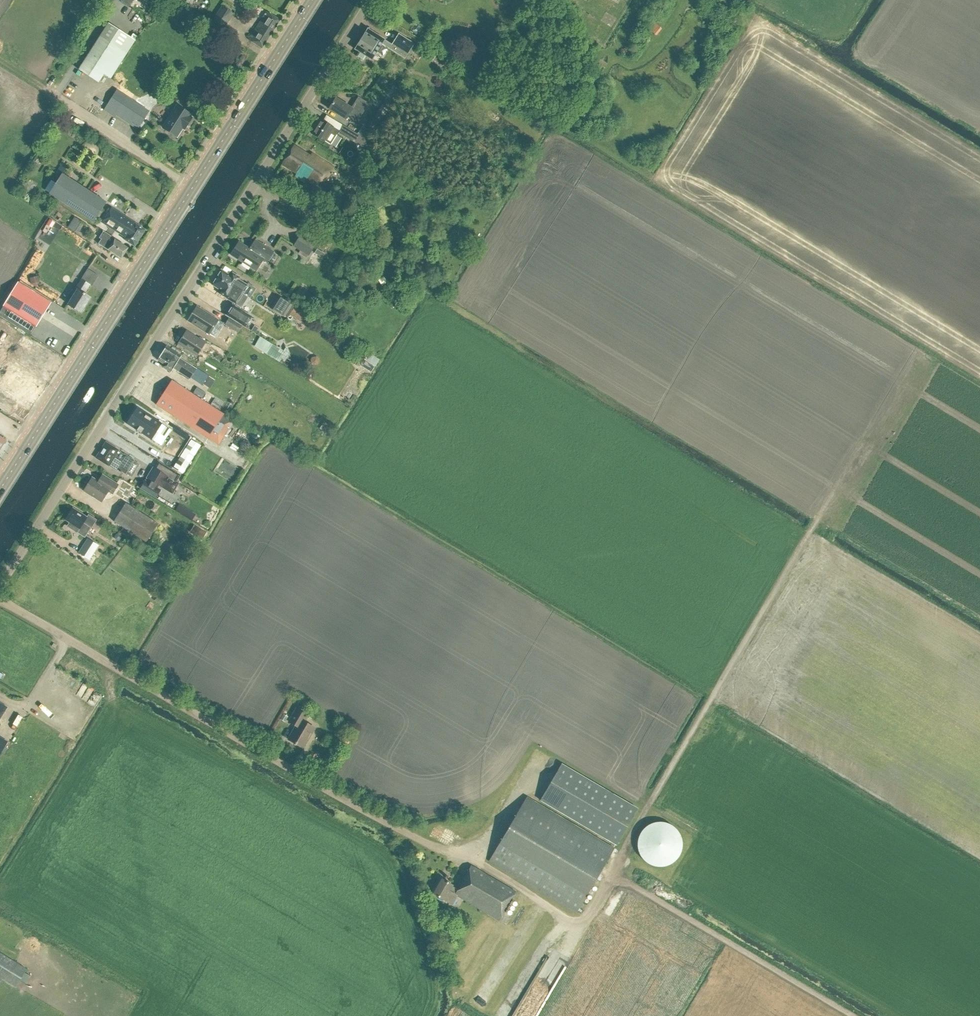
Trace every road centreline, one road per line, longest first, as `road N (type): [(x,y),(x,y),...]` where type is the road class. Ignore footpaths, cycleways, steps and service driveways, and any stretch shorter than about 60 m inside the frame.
road 1 (unclassified): [(0,586),(371,0)]
road 2 (track): [(573,919),(471,857),(441,853),(0,600)]
road 3 (primary): [(0,488),(311,0)]

